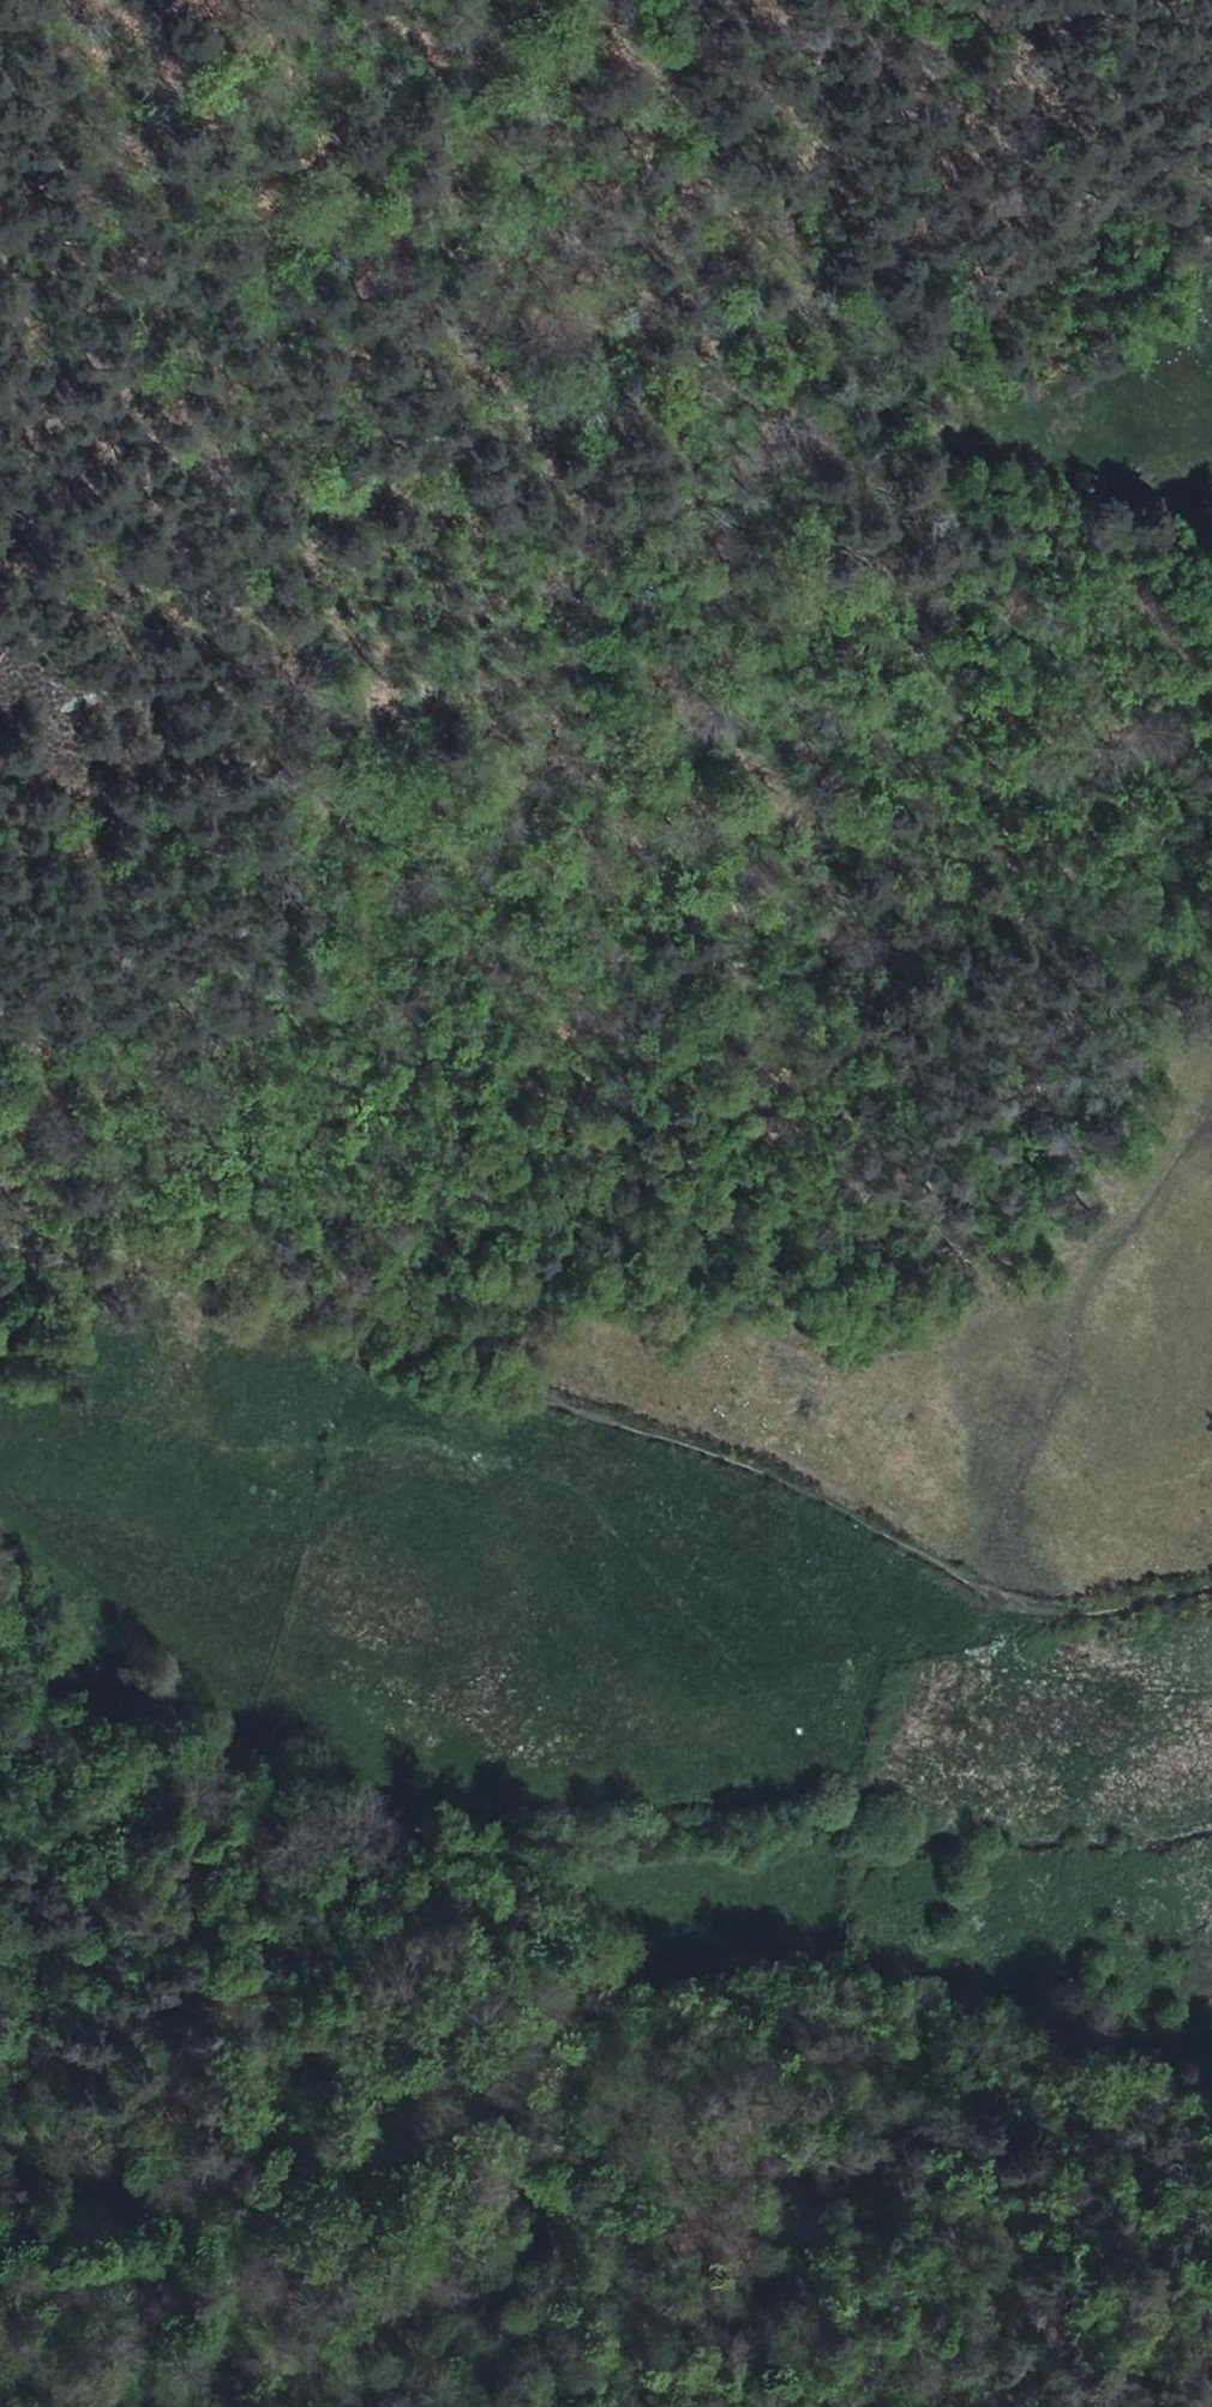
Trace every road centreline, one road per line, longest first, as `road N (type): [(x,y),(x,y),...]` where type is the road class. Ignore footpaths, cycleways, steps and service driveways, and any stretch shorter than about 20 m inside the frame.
road 1 (track): [(1211,1574),(1095,1611),(1029,1596),(821,1484),(285,1289),(0,1210)]

